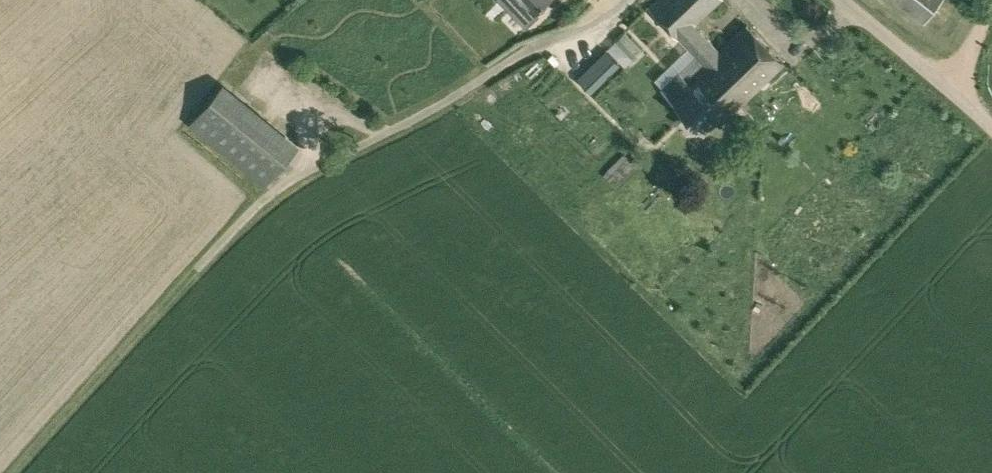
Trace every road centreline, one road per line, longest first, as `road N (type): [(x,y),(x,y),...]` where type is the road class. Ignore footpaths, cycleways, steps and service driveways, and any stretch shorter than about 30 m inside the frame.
road 1 (unclassified): [(629,0),(587,34),(540,45),(380,140),(304,174),(202,261)]
road 2 (track): [(202,261),(12,472)]
road 3 (unclassified): [(850,0),(991,125)]

